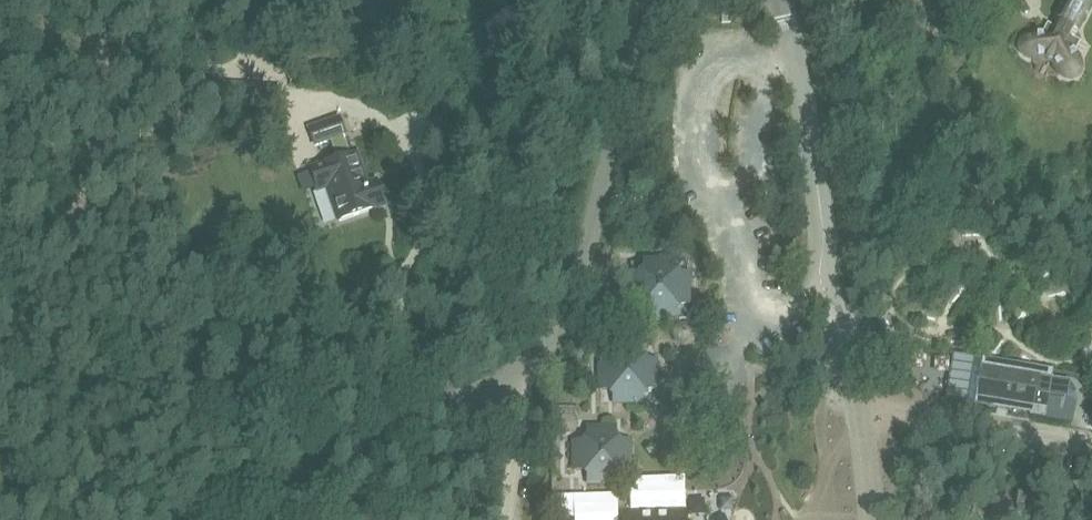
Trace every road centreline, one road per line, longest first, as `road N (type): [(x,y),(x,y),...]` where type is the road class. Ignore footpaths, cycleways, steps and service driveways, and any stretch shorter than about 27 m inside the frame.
road 1 (unclassified): [(225,519),(506,384),(550,346),(639,33),(659,0)]
road 2 (unclassified): [(872,519),(855,372),(821,283),(822,215),(785,0)]
road 3 (track): [(1091,444),(920,417)]
road 4 (track): [(496,519),(533,365)]

